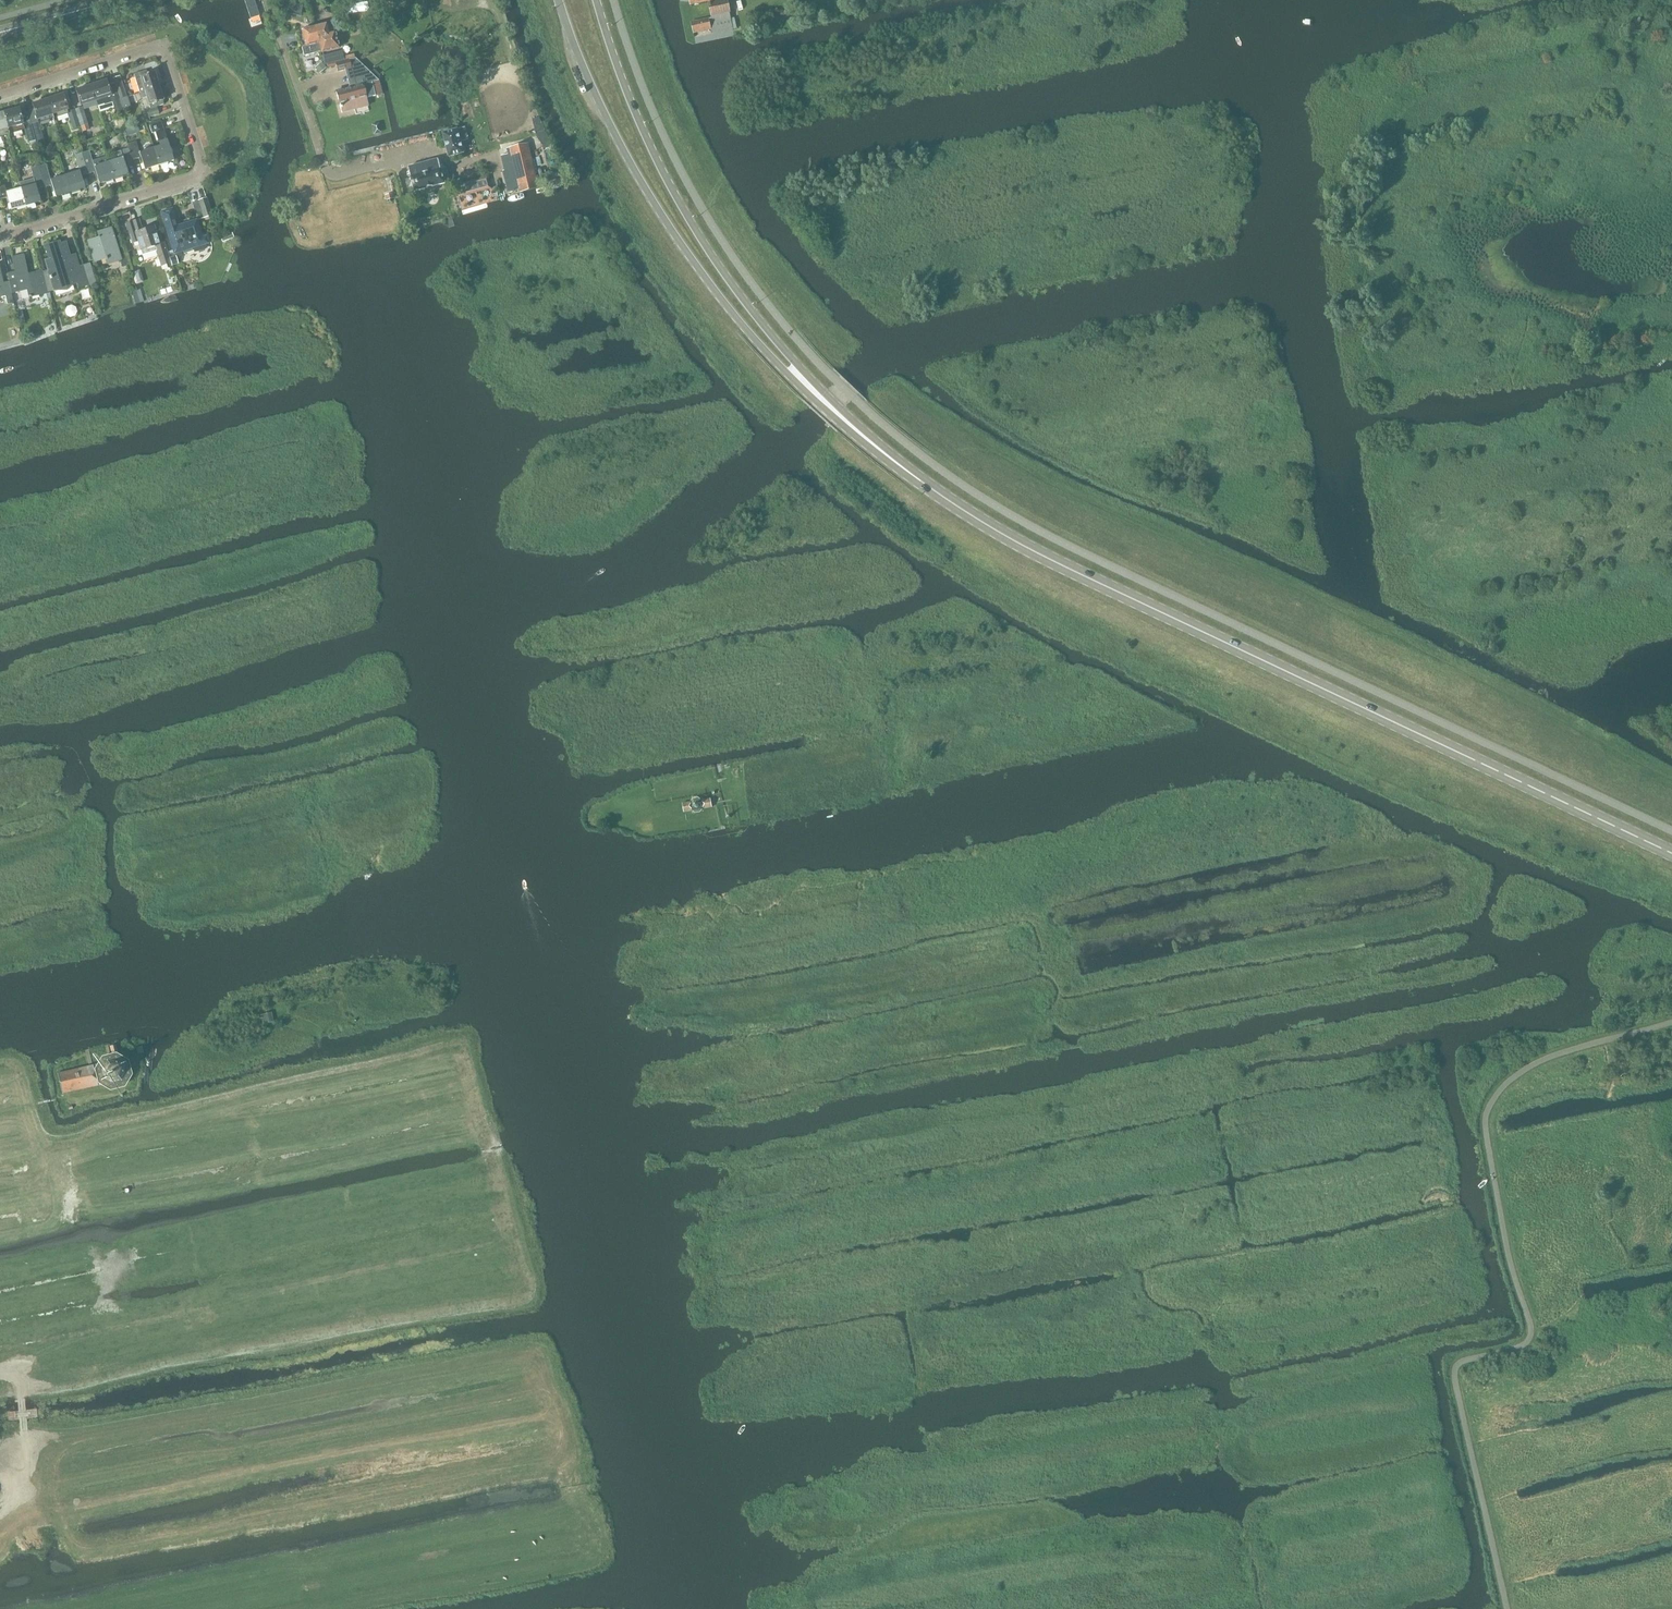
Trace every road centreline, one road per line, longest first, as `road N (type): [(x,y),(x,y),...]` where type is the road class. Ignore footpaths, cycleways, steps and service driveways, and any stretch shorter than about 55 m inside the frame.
road 1 (secondary): [(920,480),(1059,564),(1671,854)]
road 2 (secondary): [(559,0),(616,138),(703,276),(774,363),(920,480)]
road 3 (secondary): [(920,480),(821,390),(721,268),(657,158),(597,0)]
road 4 (residential): [(0,237),(199,175),(161,47)]
road 5 (residential): [(383,165),(340,176),(323,167),(268,0)]
road 6 (residential): [(0,93),(161,47)]
road 7 (secondary): [(0,33),(119,0)]

